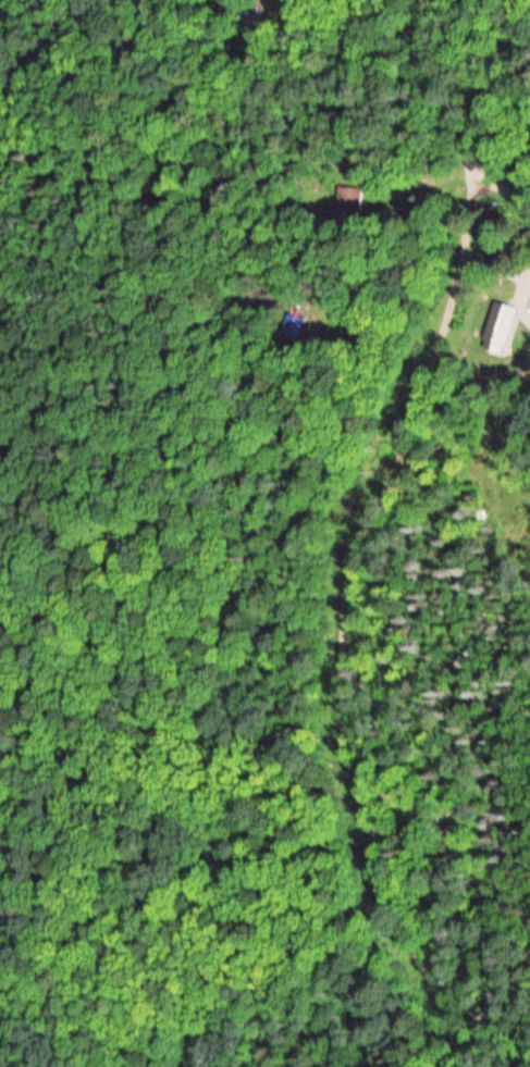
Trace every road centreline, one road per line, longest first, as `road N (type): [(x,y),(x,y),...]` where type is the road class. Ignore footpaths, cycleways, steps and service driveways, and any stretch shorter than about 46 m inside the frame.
road 1 (residential): [(529,201),(471,181),(428,0)]

